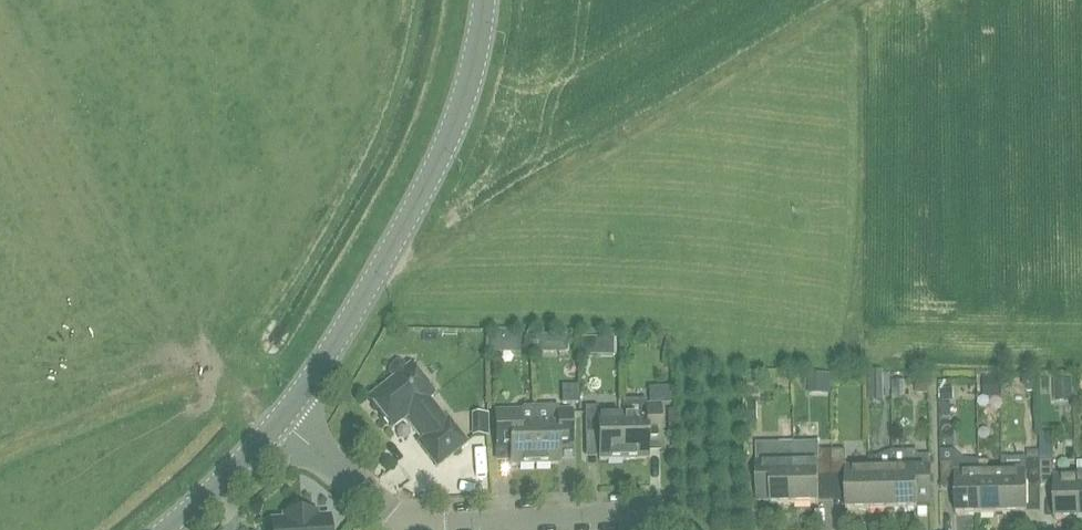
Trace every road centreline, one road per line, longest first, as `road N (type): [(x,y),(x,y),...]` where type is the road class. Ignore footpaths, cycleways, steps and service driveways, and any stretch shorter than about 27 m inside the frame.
road 1 (unclassified): [(283,415),(451,130),(484,0)]
road 2 (residential): [(665,529),(636,512),(406,529)]
road 3 (unclassified): [(159,529),(283,415)]
road 4 (residential): [(406,529),(283,415)]

